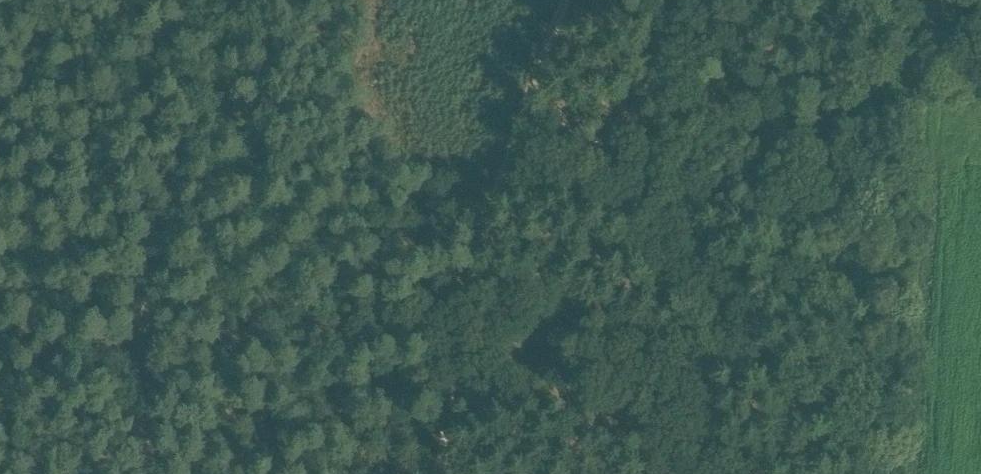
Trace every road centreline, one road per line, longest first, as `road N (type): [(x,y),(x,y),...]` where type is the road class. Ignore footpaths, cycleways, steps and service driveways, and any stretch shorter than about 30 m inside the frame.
road 1 (track): [(788,473),(755,309),(848,148),(927,46),(979,0)]
road 2 (track): [(442,473),(453,346),(563,0)]

